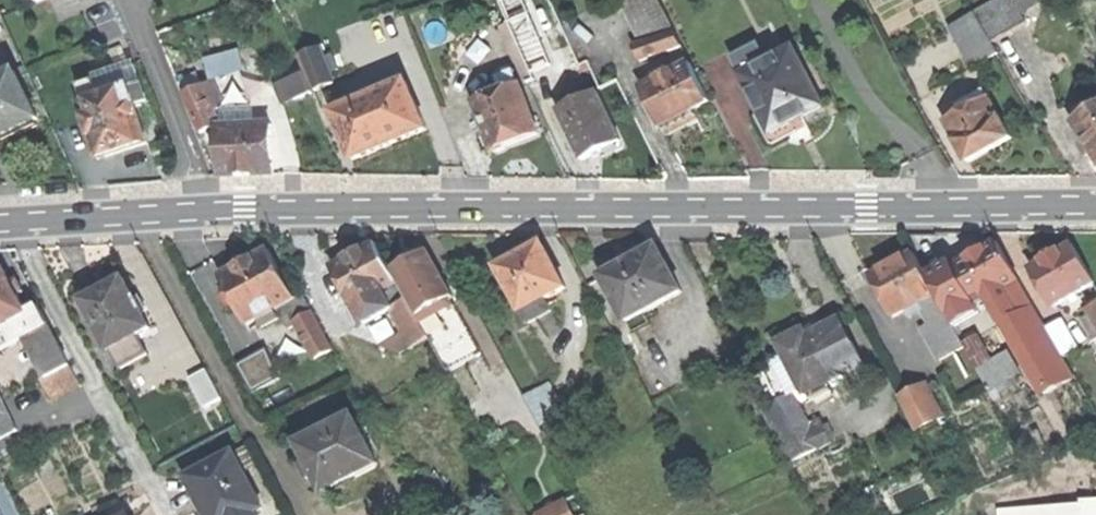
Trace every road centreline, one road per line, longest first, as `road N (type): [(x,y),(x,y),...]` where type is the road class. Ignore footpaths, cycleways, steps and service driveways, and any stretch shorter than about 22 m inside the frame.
road 1 (secondary): [(207,210),(1095,207)]
road 2 (residential): [(207,210),(141,0)]
road 3 (secondary): [(0,224),(207,210)]

